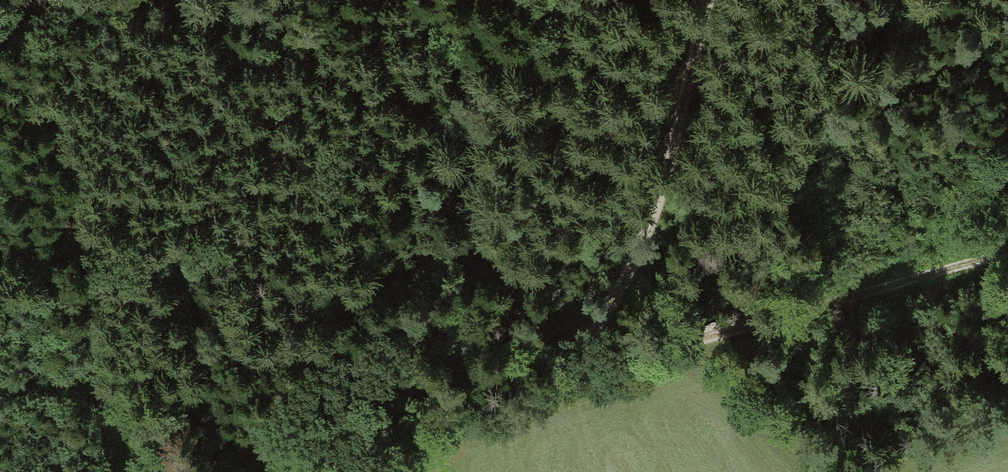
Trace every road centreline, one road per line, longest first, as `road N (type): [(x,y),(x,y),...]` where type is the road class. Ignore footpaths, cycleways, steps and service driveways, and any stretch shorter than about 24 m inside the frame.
road 1 (track): [(323,471),(583,369),(646,226),(713,0)]
road 2 (track): [(583,369),(1007,252)]
road 3 (track): [(443,425),(490,294),(445,0)]
road 4 (track): [(120,471),(92,397),(74,386),(0,385)]

